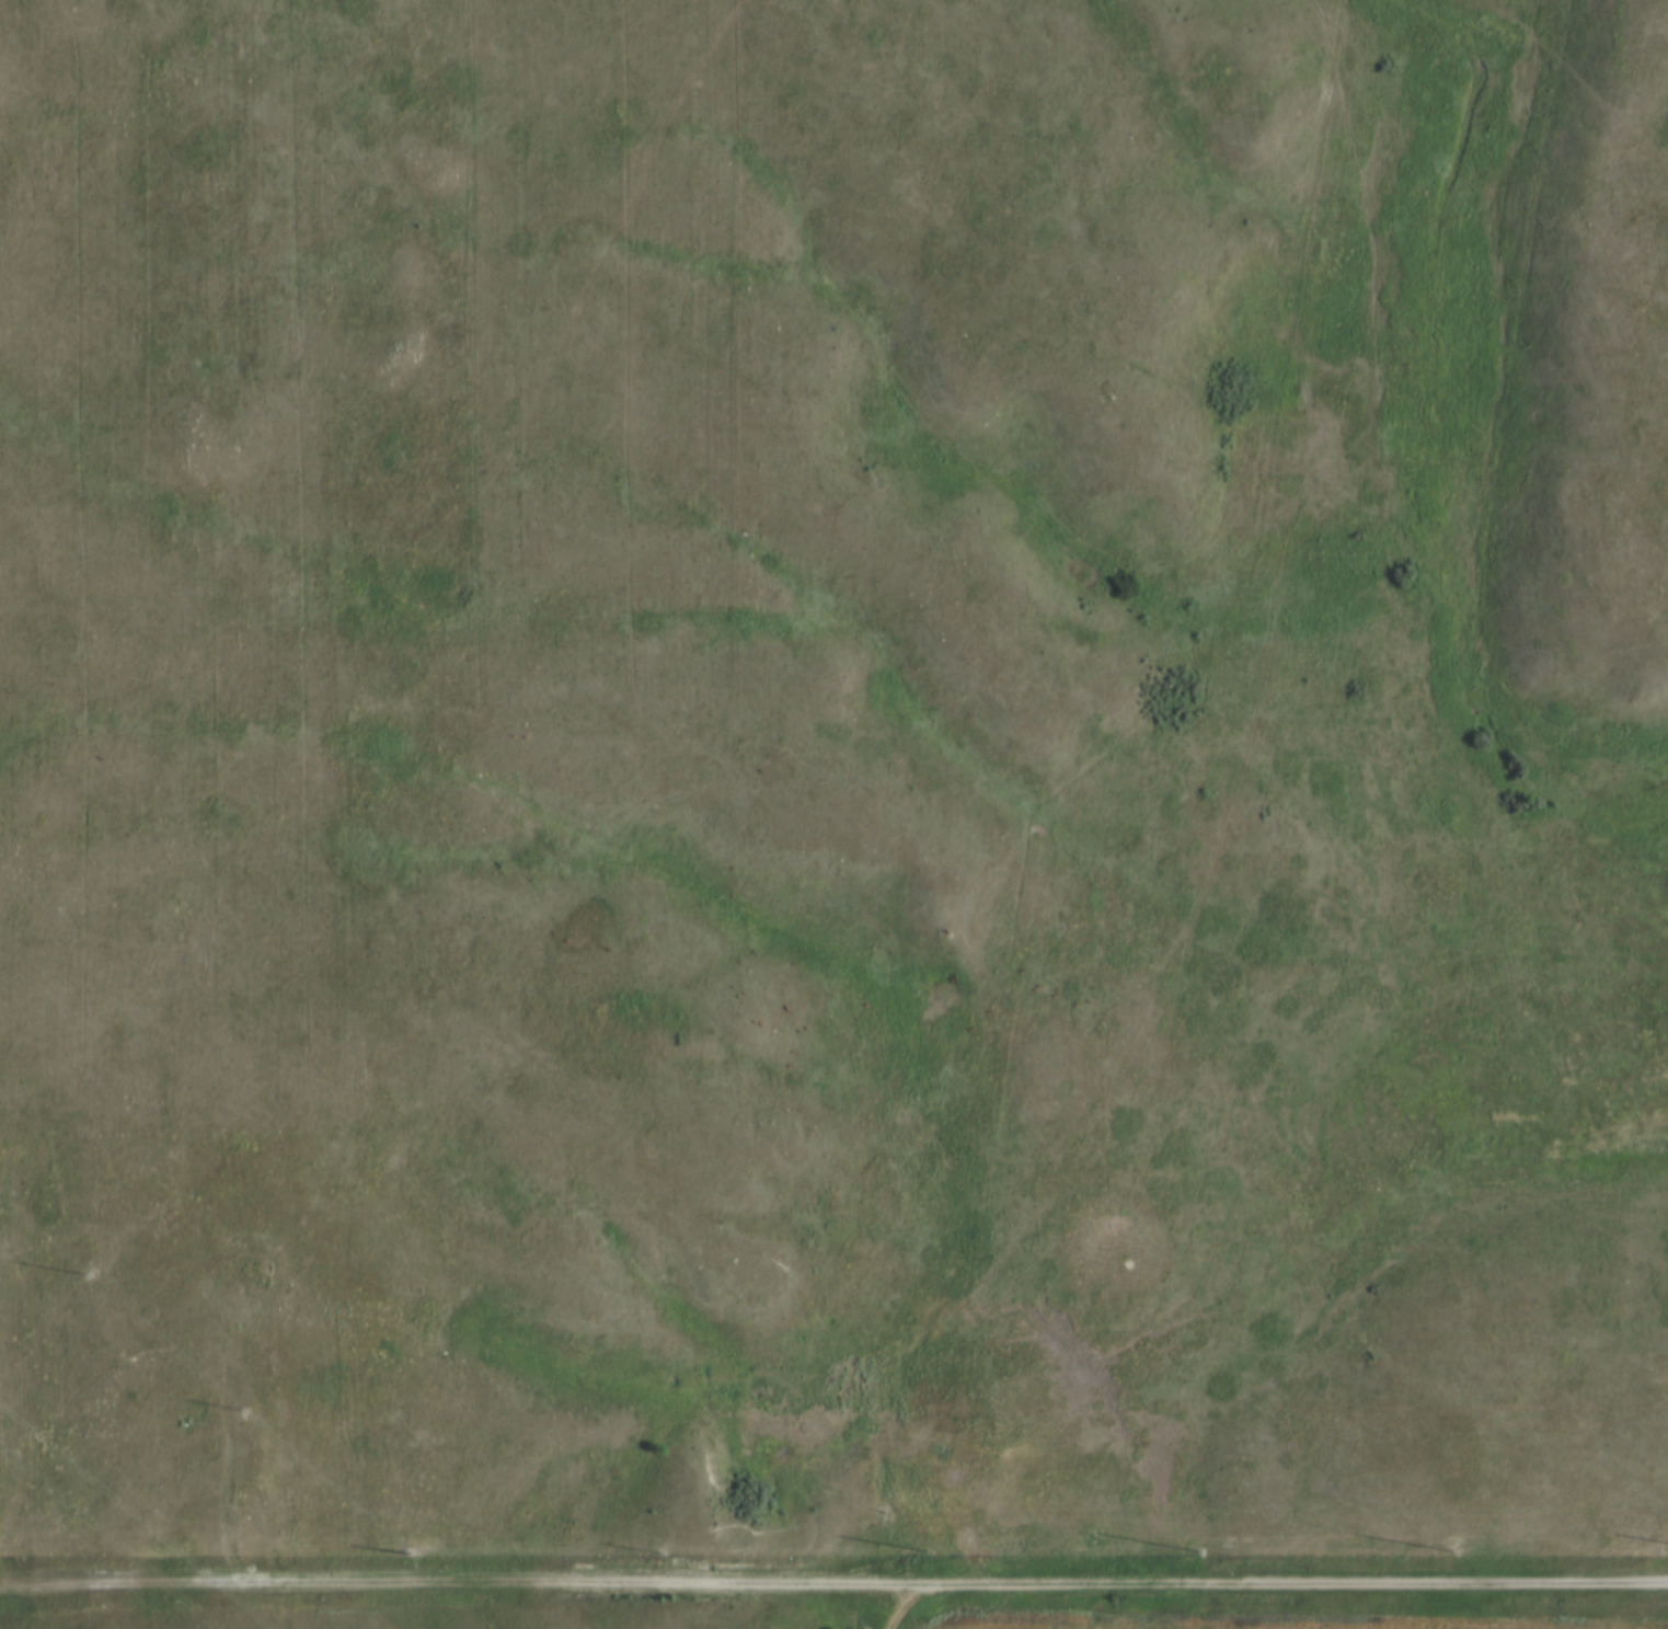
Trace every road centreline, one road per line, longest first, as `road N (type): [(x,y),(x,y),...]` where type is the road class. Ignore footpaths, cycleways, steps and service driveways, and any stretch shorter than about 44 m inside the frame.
road 1 (track): [(1667,1581),(58,1574),(0,1580)]
road 2 (track): [(961,1628),(1106,1581)]

